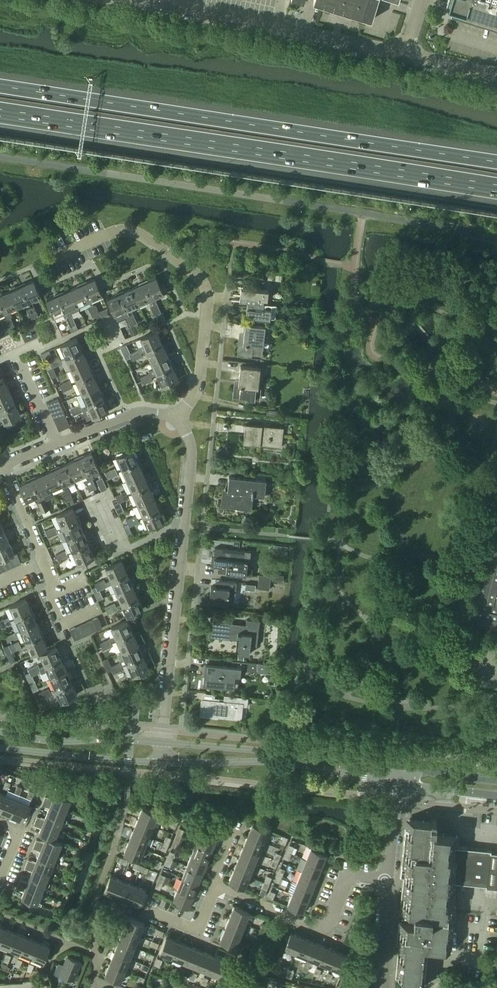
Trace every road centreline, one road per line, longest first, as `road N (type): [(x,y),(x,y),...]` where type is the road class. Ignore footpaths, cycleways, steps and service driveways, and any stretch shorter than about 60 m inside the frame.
road 1 (motorway): [(496,162),(0,86)]
road 2 (motorway): [(0,113),(496,189)]
road 3 (residential): [(161,743),(192,445),(178,419)]
road 4 (residential): [(178,419),(197,389),(211,297),(200,279),(136,233),(113,234),(54,260)]
road 5 (unclassified): [(404,55),(127,0)]
road 6 (tertiary): [(159,762),(277,762),(399,783)]
road 7 (tertiary): [(400,767),(161,743)]
road 8 (residential): [(213,886),(327,931),(348,872),(390,878)]
road 9 (tertiary): [(161,743),(0,732)]
road 10 (tertiary): [(0,748),(159,762)]
road 11 (residential): [(54,589),(3,465)]
road 12 (residential): [(178,419),(144,411),(58,443)]

